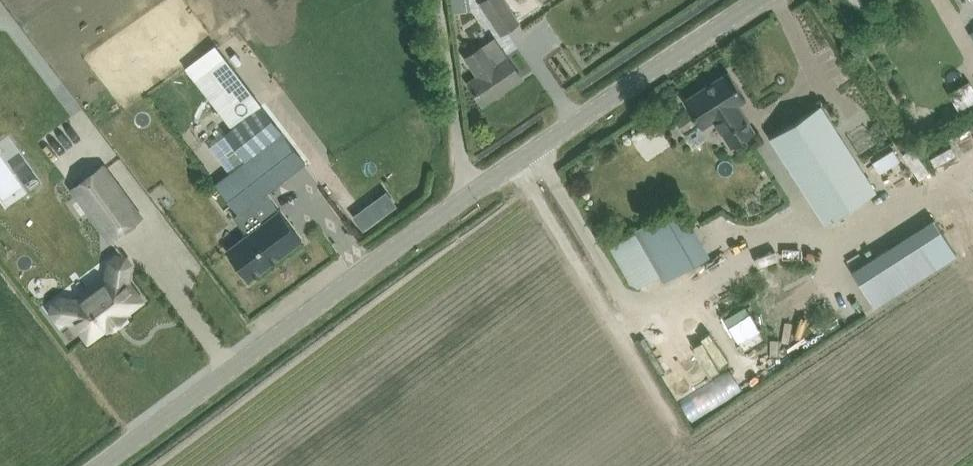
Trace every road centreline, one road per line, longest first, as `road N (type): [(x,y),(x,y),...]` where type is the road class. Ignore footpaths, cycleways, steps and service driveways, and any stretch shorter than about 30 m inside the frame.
road 1 (unclassified): [(101,465),(468,194)]
road 2 (unclassified): [(468,194),(763,0)]
road 3 (unclassified): [(468,194),(435,0)]

